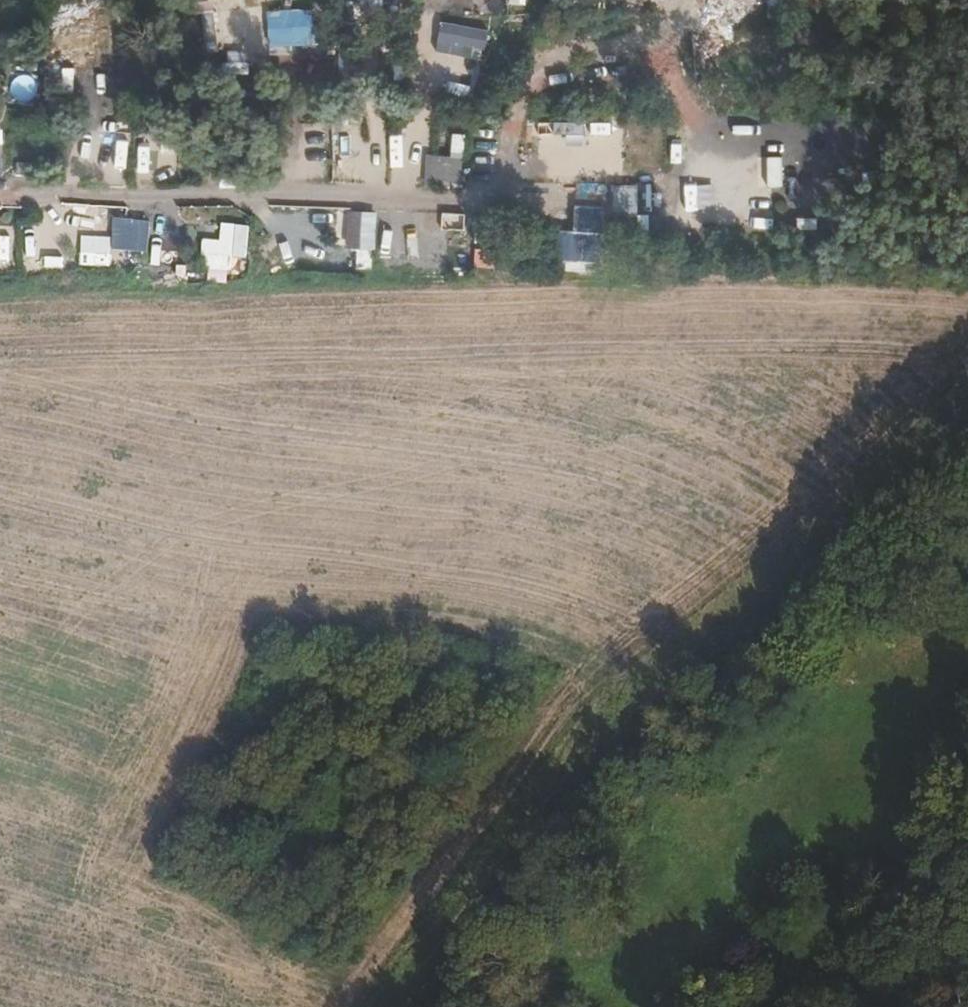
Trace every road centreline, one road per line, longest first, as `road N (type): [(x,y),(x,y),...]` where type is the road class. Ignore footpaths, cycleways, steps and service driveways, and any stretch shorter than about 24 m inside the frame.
road 1 (track): [(394,1006),(576,762),(967,421)]

